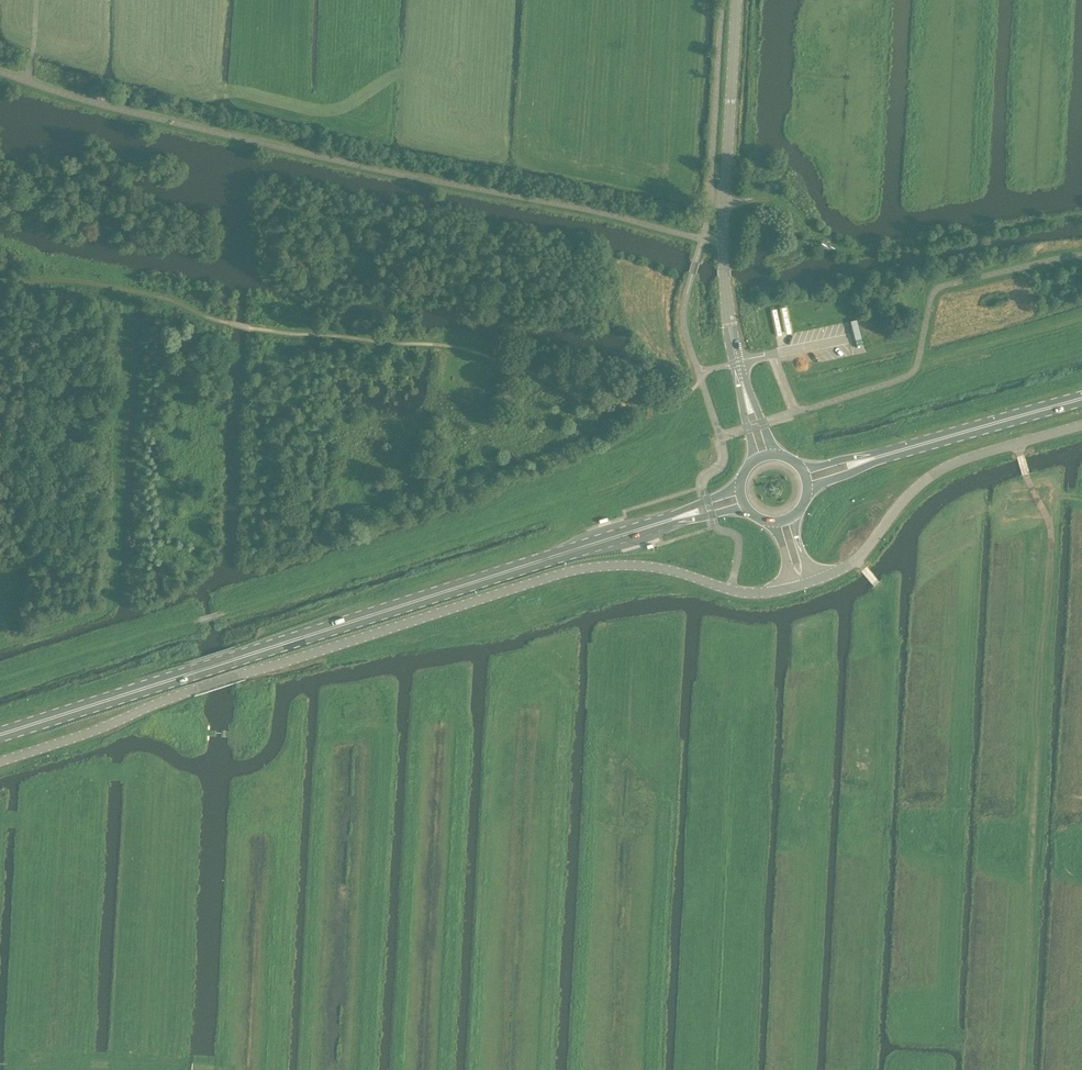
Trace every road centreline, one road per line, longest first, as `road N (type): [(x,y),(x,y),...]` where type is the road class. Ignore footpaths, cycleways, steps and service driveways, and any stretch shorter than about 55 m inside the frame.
road 1 (unclassified): [(790,588),(755,594),(661,570),(587,568),(198,688),(0,762)]
road 2 (primary): [(0,735),(636,531)]
road 3 (track): [(723,206),(774,201),(806,230),(856,249),(1081,213)]
road 4 (unclassified): [(1081,423),(934,471),(895,505),(856,560),(812,580)]
road 5 (tertiary): [(722,242),(735,0)]
road 6 (primary): [(882,456),(1081,399)]
road 7 (track): [(856,560),(878,585),(871,729)]
road 8 (track): [(1029,502),(1019,660)]
road 9 (tertiary): [(729,324),(754,460)]
road 10 (tertiary): [(776,454),(729,324)]

